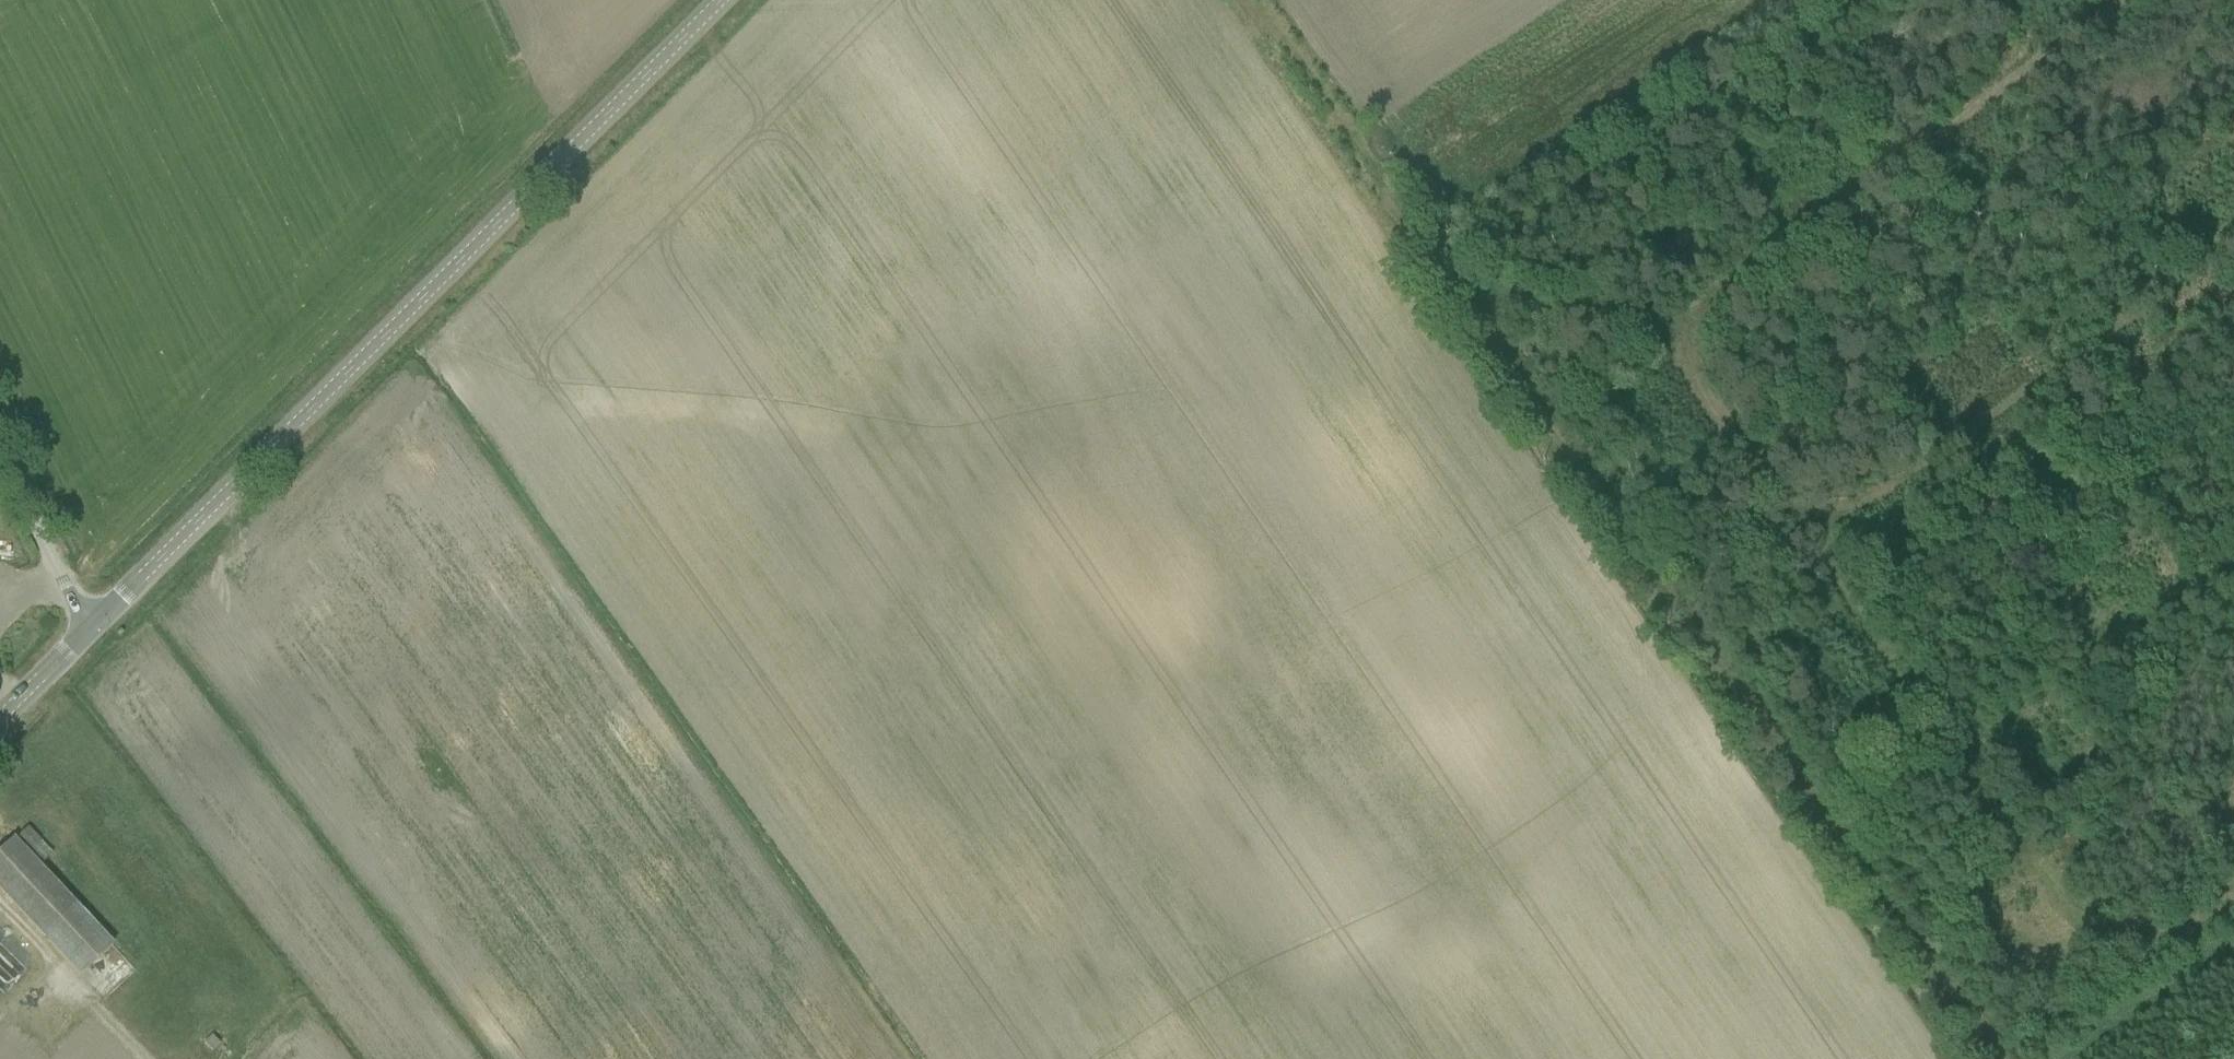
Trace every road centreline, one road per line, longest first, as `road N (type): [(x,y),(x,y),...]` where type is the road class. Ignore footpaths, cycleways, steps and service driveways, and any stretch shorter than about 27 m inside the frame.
road 1 (tertiary): [(87,630),(722,0)]
road 2 (unclassified): [(87,630),(0,458)]
road 3 (tertiary): [(0,716),(87,630)]

